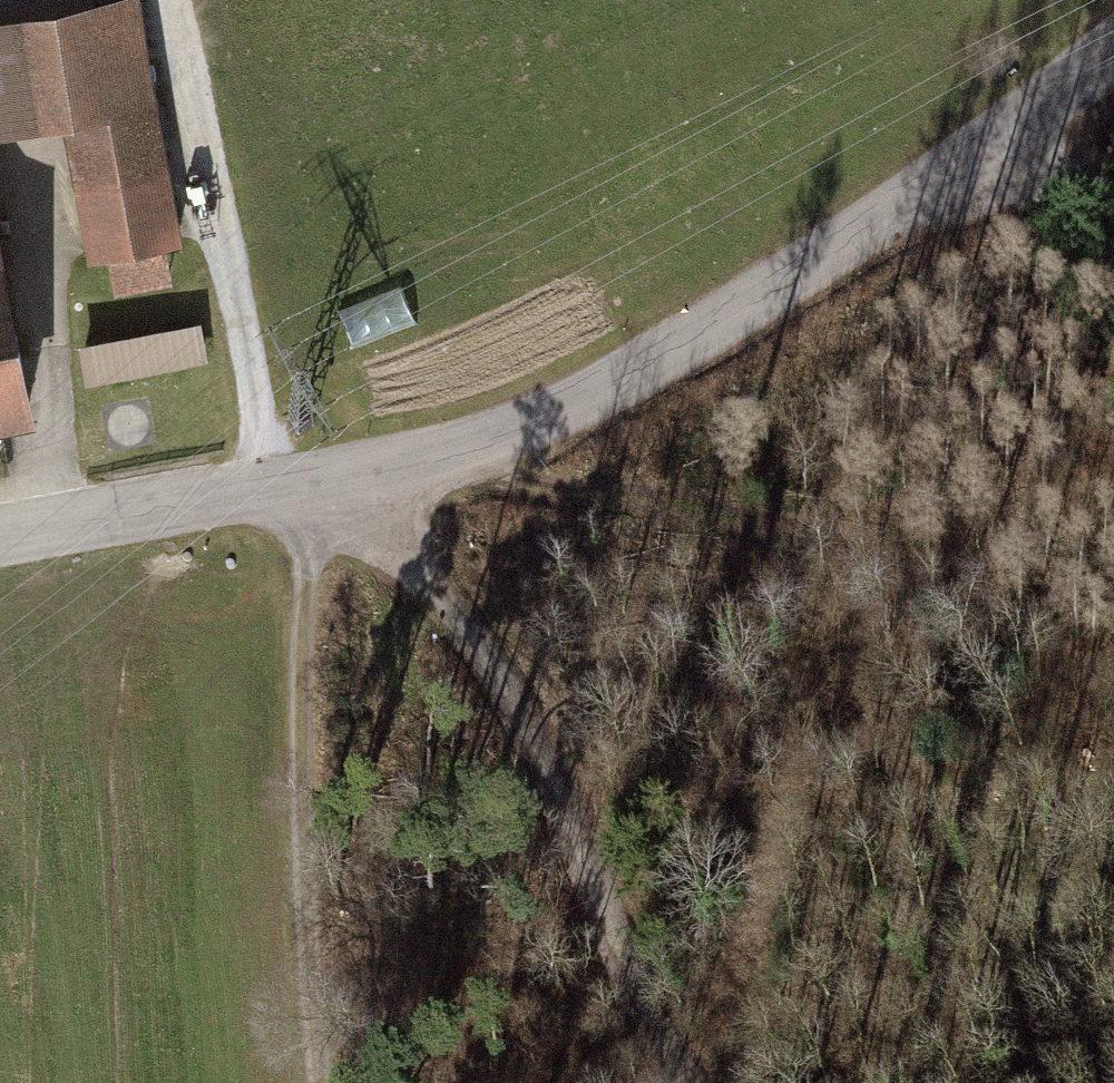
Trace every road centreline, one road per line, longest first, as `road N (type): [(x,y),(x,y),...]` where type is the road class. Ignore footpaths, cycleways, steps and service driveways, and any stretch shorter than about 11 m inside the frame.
road 1 (tertiary): [(1113,45),(987,146),(673,350),(516,425),(358,472),(0,535)]
road 2 (track): [(386,465),(658,505),(798,535),(891,572),(1113,694)]
road 3 (track): [(358,472),(524,711),(618,941),(689,1082)]
road 4 (track): [(308,482),(306,887),(320,1082)]
road 5 (track): [(987,146),(1047,171),(1113,181)]

